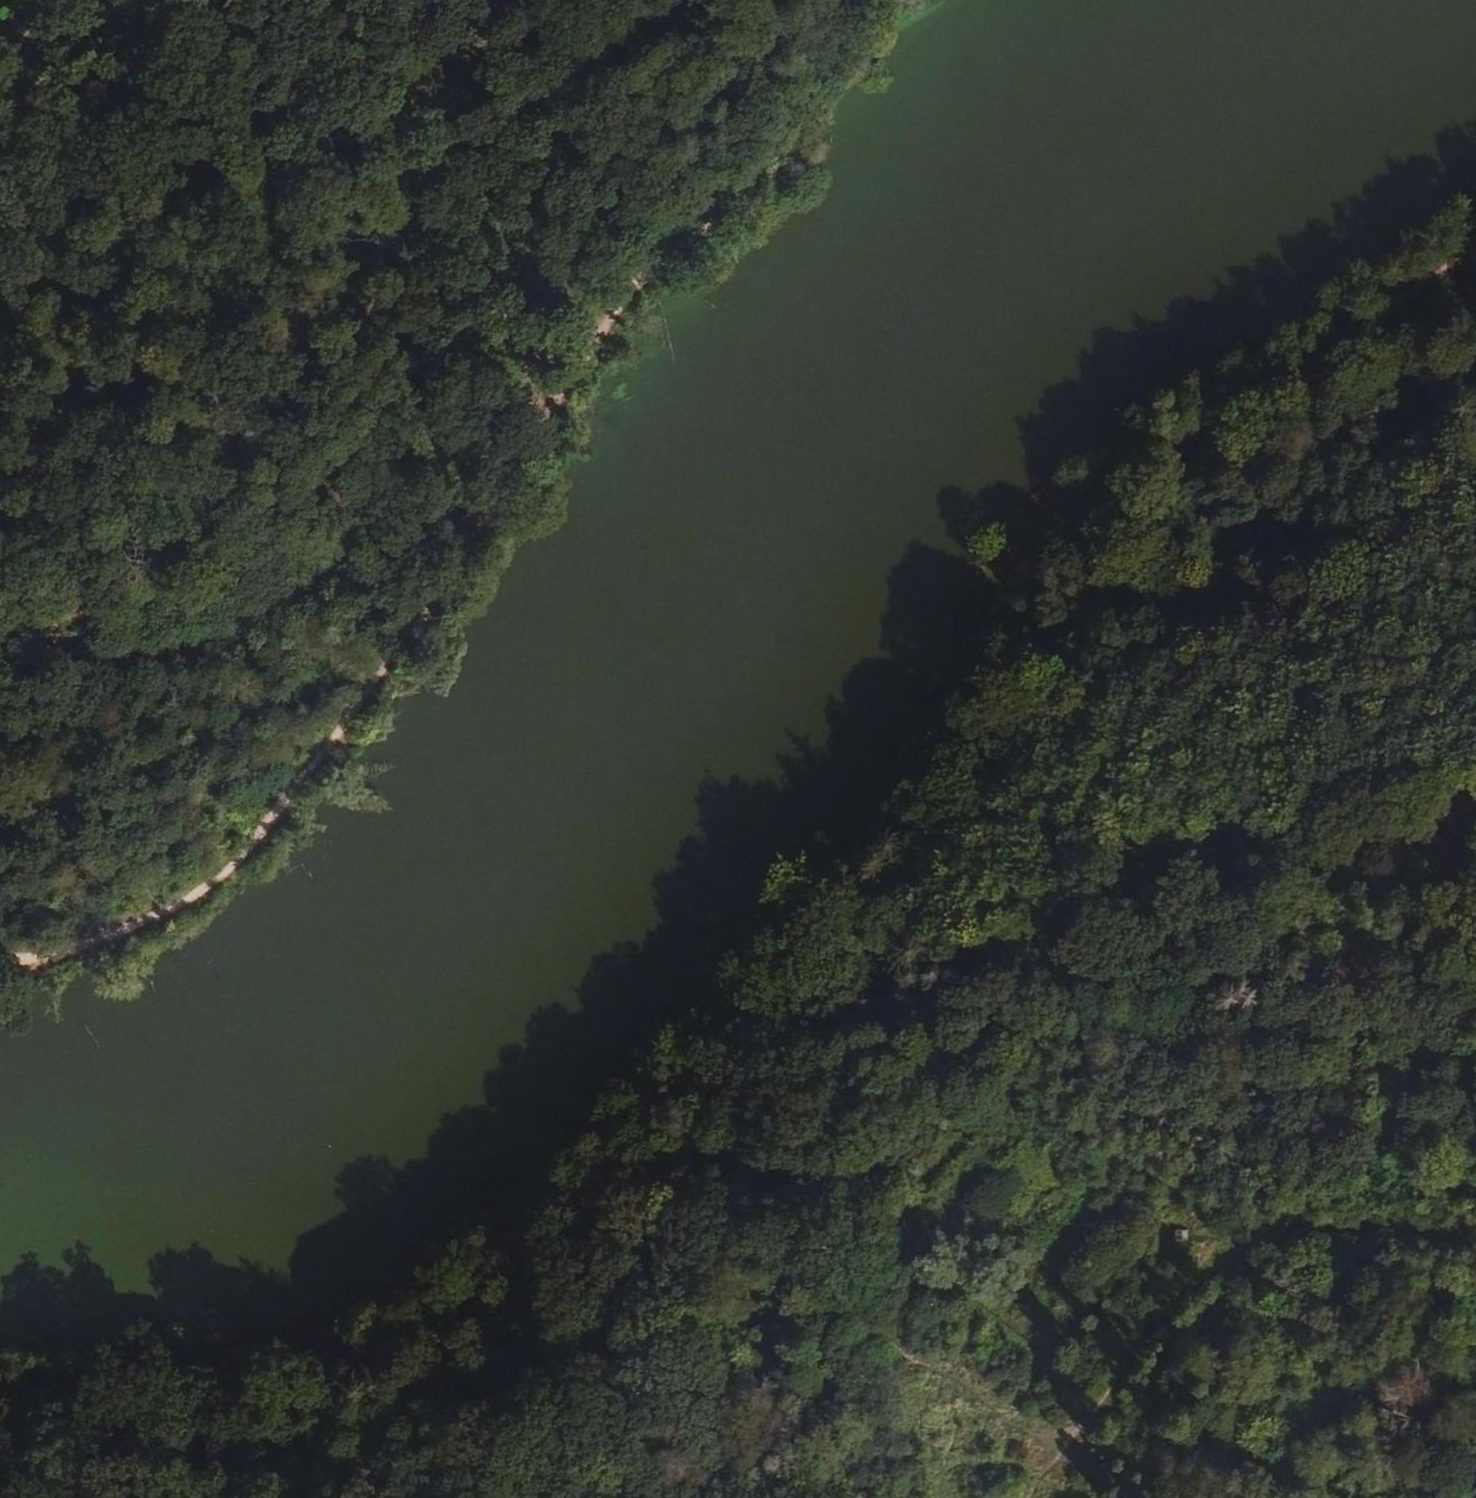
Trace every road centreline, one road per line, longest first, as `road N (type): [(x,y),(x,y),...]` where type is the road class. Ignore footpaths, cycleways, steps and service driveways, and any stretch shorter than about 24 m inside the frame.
road 1 (track): [(0,1404),(322,1339),(414,1299),(509,1237),(700,1027),(890,852),(948,733),(990,606),(1050,536),(1318,365),(1475,234)]
road 2 (track): [(0,953),(54,955),(148,921),(221,876),(286,802),(435,592),(634,283),(753,163),(853,0)]

